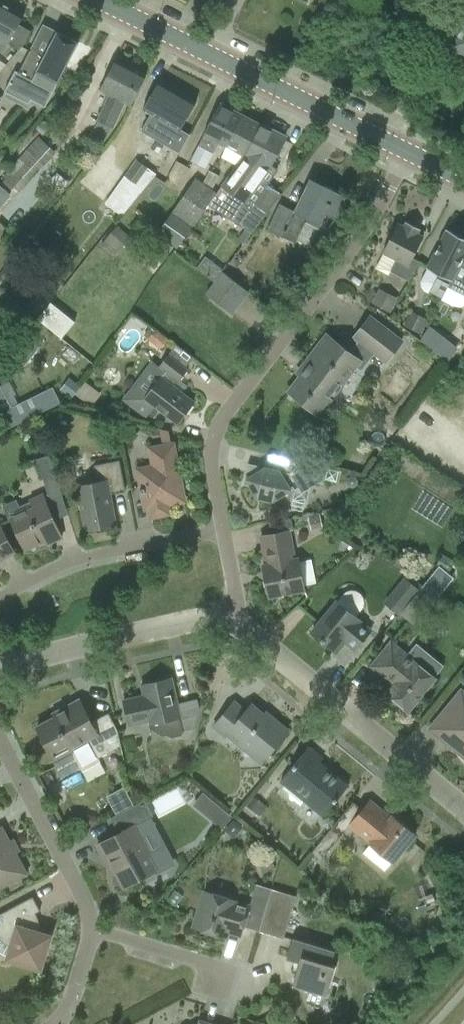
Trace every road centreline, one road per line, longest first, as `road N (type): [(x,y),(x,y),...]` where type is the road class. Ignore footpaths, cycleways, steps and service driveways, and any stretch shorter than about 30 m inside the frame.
road 1 (residential): [(250,623),(221,461),(229,430),(417,156)]
road 2 (secondary): [(417,156),(97,0)]
road 3 (residential): [(463,805),(250,623)]
road 4 (residential): [(250,623),(219,619),(73,649),(0,673)]
road 5 (residential): [(0,734),(85,873),(99,929)]
road 6 (residential): [(99,929),(243,974)]

